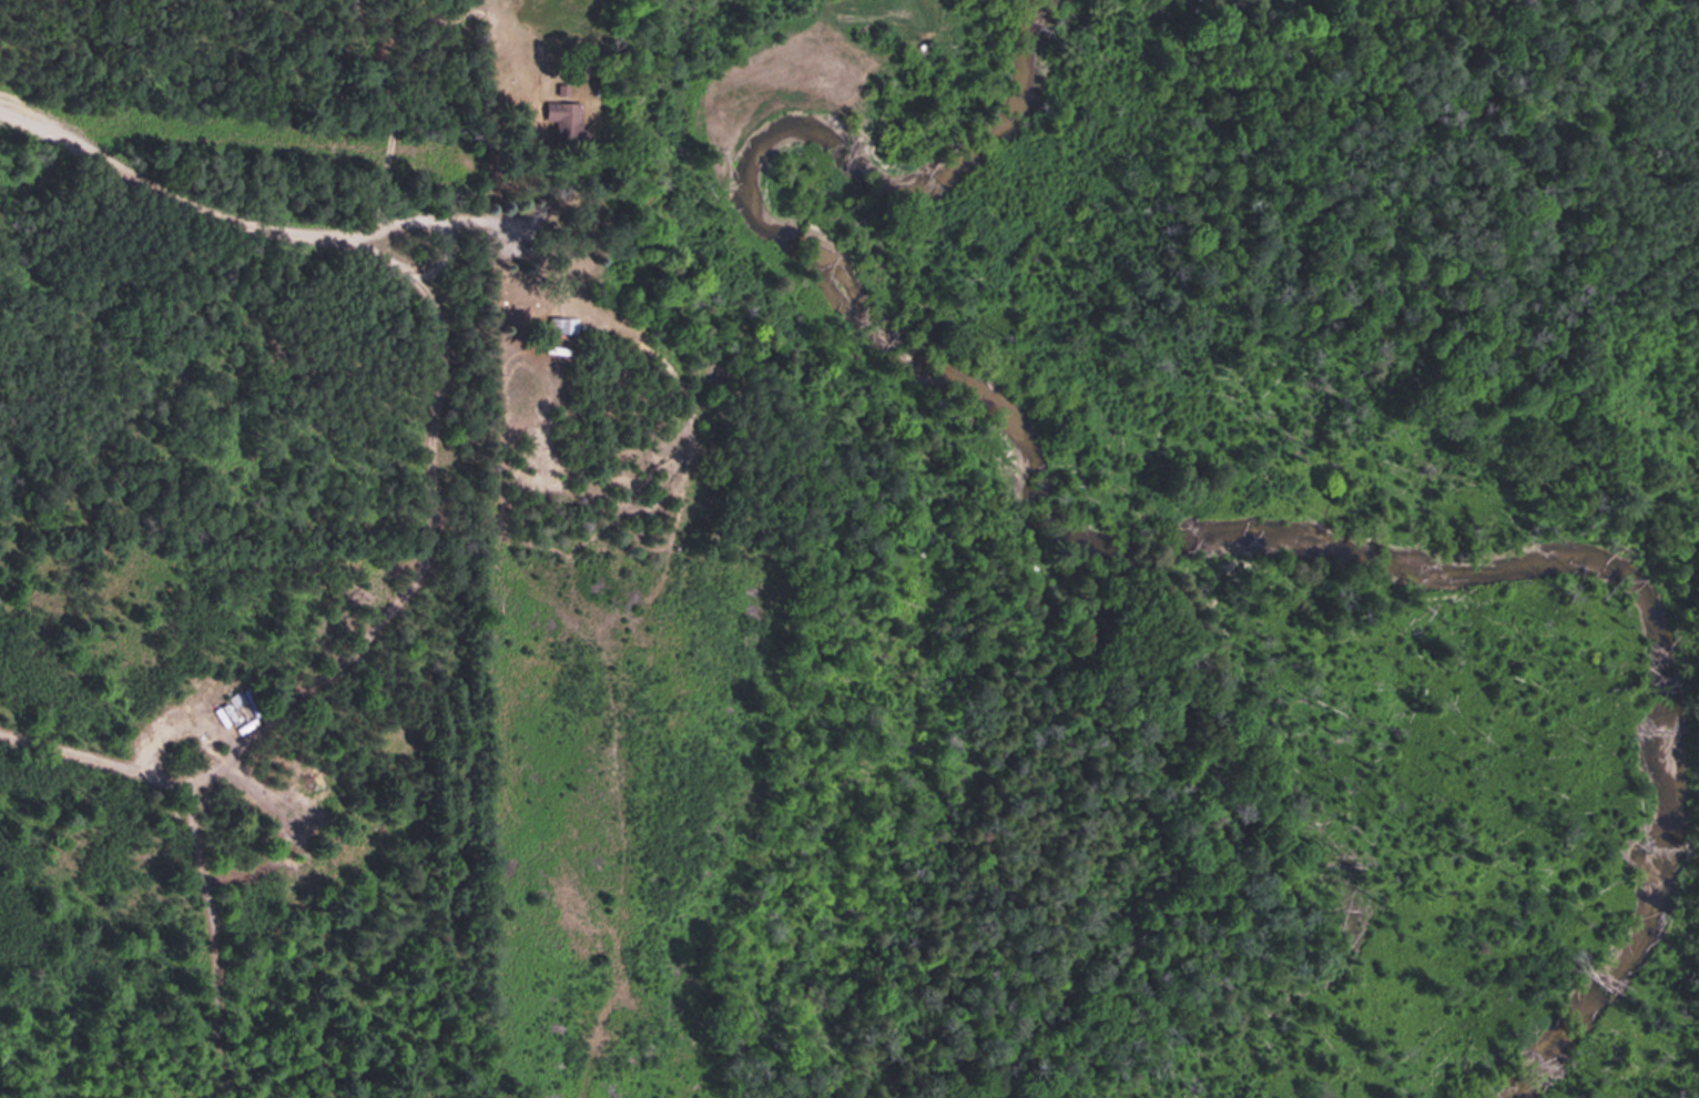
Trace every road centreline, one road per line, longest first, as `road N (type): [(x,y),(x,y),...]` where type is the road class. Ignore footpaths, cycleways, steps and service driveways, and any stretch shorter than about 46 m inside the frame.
road 1 (residential): [(318,0),(356,78),(349,190),(304,230),(199,230),(113,170),(0,117)]

